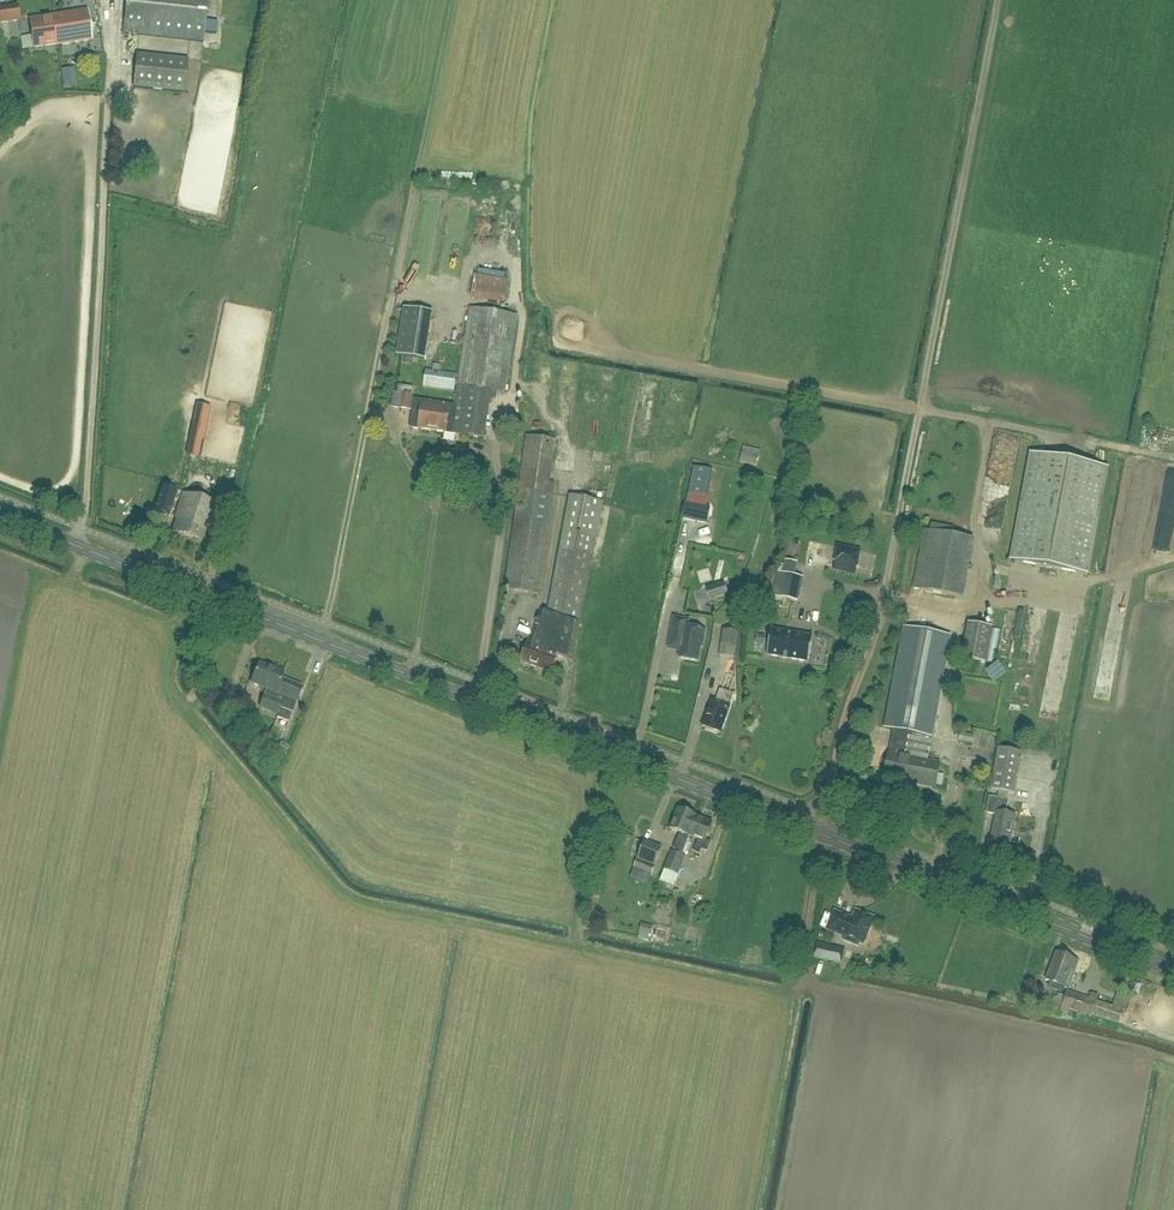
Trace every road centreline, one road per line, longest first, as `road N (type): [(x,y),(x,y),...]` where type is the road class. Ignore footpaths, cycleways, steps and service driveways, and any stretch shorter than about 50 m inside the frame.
road 1 (secondary): [(0,517),(1173,971)]
road 2 (track): [(818,835),(845,720),(883,615),(996,0)]
road 3 (track): [(916,415),(599,353)]

